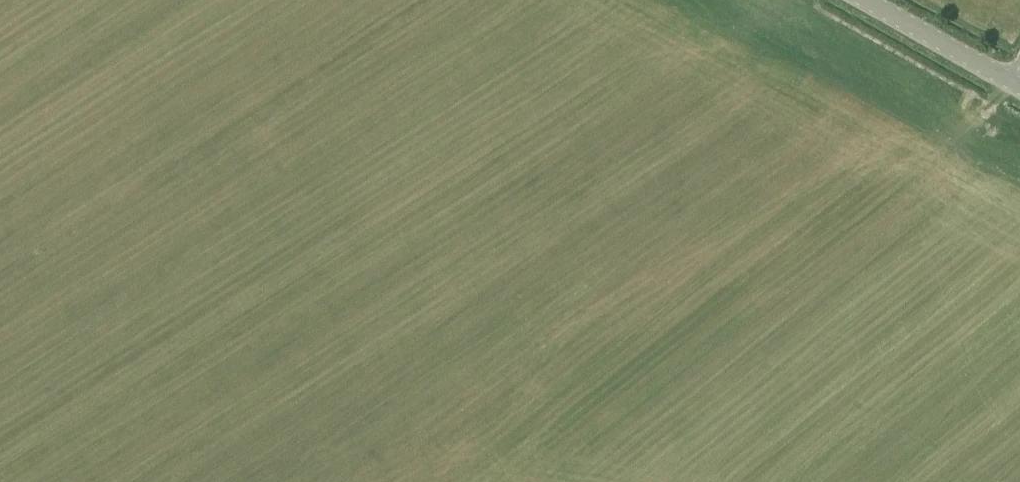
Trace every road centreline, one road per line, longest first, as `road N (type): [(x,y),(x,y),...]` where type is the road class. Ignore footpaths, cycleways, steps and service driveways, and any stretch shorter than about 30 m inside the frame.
road 1 (tertiary): [(1019,92),(857,0)]

